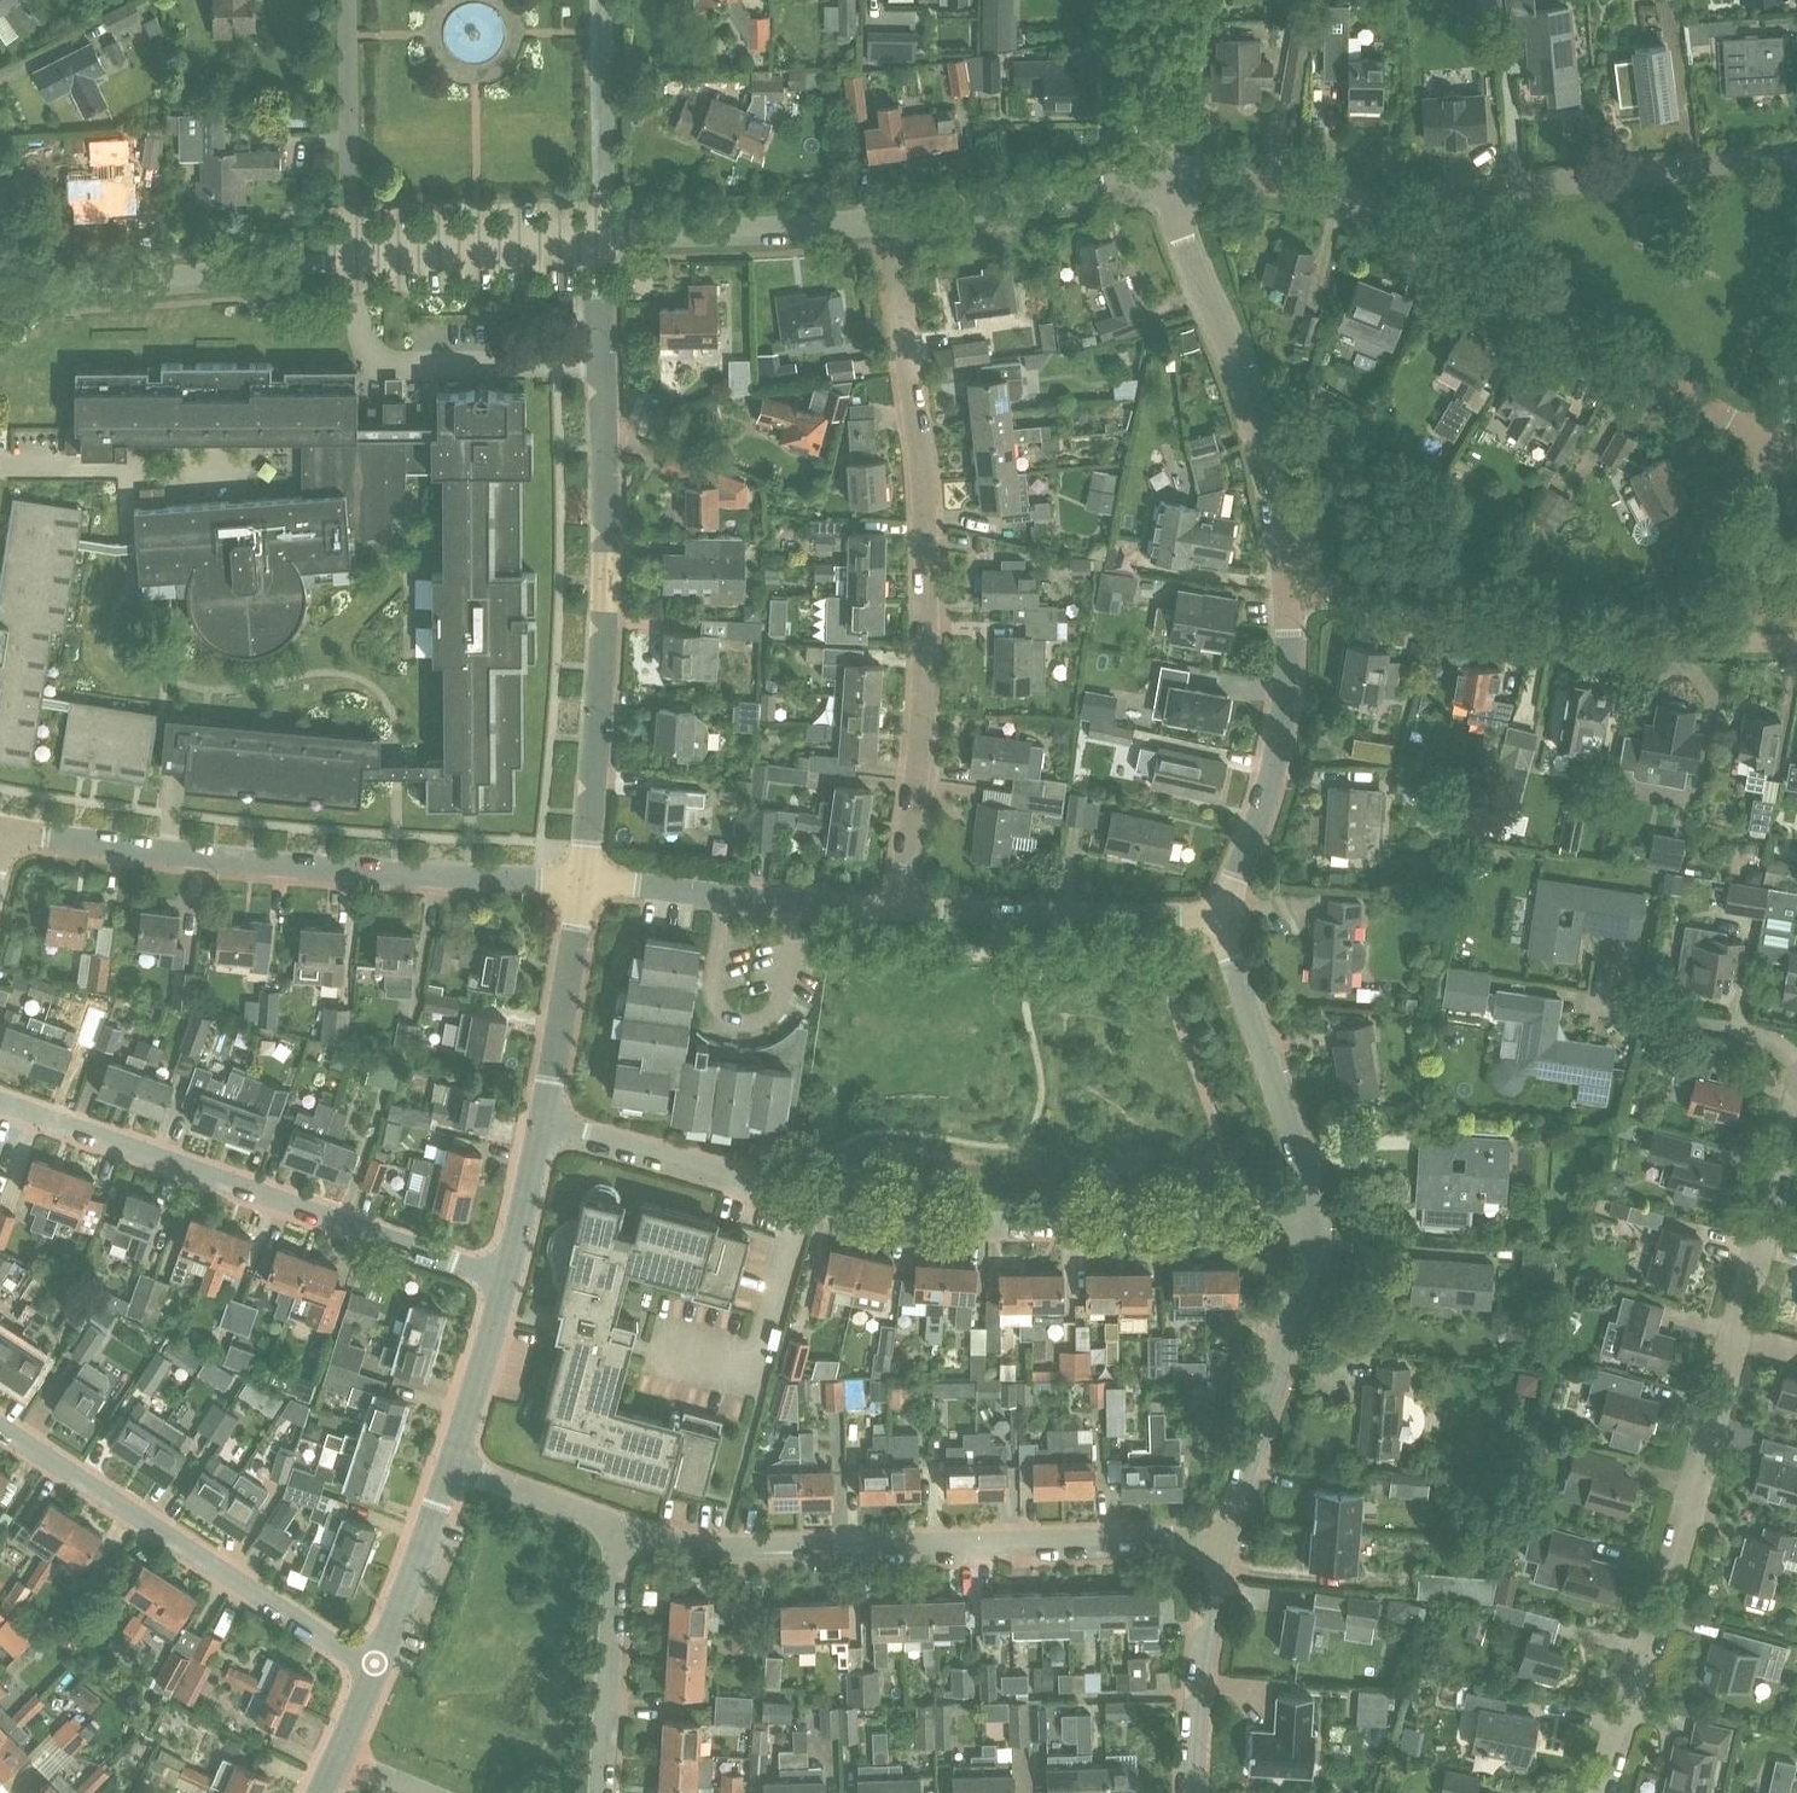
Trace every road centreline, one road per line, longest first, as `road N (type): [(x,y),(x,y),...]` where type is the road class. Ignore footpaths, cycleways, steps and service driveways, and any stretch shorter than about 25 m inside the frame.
road 1 (residential): [(1311,1217),(926,1217),(812,1195),(543,1117)]
road 2 (residential): [(1603,1792),(1679,1560),(1796,1115)]
road 3 (residential): [(886,220),(926,541),(916,767),(897,908)]
road 4 (residential): [(1227,1534),(722,1546),(622,1525)]
road 5 (residential): [(585,879),(230,860),(4,828)]
road 6 (residential): [(505,1284),(0,1100)]
road 7 (residential): [(585,879),(604,580),(600,361)]
road 8 (residential): [(376,1666),(0,1422)]
road 9 (residential): [(1285,593),(1276,491),(1250,389),(1158,174)]
road 10 (residential): [(1285,593),(1716,641)]
road 11 (residential): [(1399,231),(1771,445)]
road 12 (residential): [(1399,231),(1488,192),(1796,154)]
road 13 (residential): [(350,261),(0,283)]
road 14 (residential): [(1217,920),(1282,741),(1285,593)]
road 15 (residential): [(600,361),(373,363),(350,261)]
road 16 (residential): [(1227,1534),(1302,1307),(1311,1217)]
road 17 (residential): [(1217,920),(897,908)]
road 18 (residential): [(897,908),(585,879)]
road 19 (residential): [(1311,1217),(1297,1140),(1217,920)]
road 20 (residential): [(604,229),(886,220)]
road 21 (unclassified): [(278,461),(0,461)]
road 22 (residential): [(886,220),(1158,174)]
road 23 (residential): [(599,1792),(622,1525)]
road 24 (residential): [(350,261),(346,0)]
road 25 (residential): [(1190,1792),(1227,1534)]
road 26 (residential): [(350,261),(410,247),(604,229)]
road 27 (residential): [(1158,174),(1286,189),(1362,210),(1399,231)]
road 28 (residential): [(543,1117),(585,879)]
road 29 (residential): [(599,0),(604,229)]
road 30 (residential): [(376,1666),(450,1465)]
road 31 (residential): [(1716,641),(1771,445)]
road 32 (residential): [(450,1465),(505,1284)]
road 33 (residential): [(622,1525),(450,1465)]
road 34 (residential): [(1158,174),(1157,0)]
road 35 (residential): [(505,1284),(543,1117)]
road 36 (residential): [(1796,1056),(1643,1018)]
road 37 (residential): [(600,361),(604,229)]

